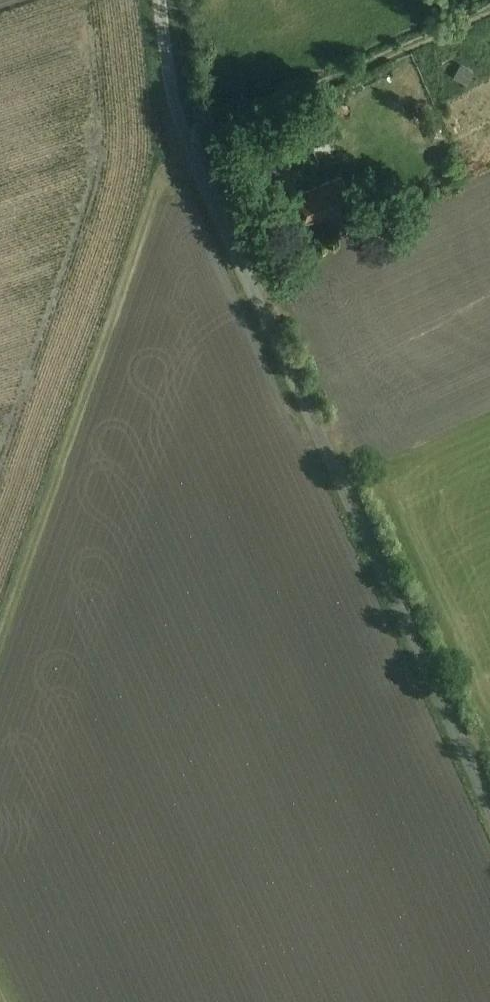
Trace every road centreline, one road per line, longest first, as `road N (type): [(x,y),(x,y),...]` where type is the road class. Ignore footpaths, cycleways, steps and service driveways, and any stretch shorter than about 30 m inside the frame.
road 1 (unclassified): [(489,807),(200,179),(172,95),(159,0)]
road 2 (track): [(192,158),(170,166),(0,637)]
road 3 (track): [(186,139),(489,2)]

